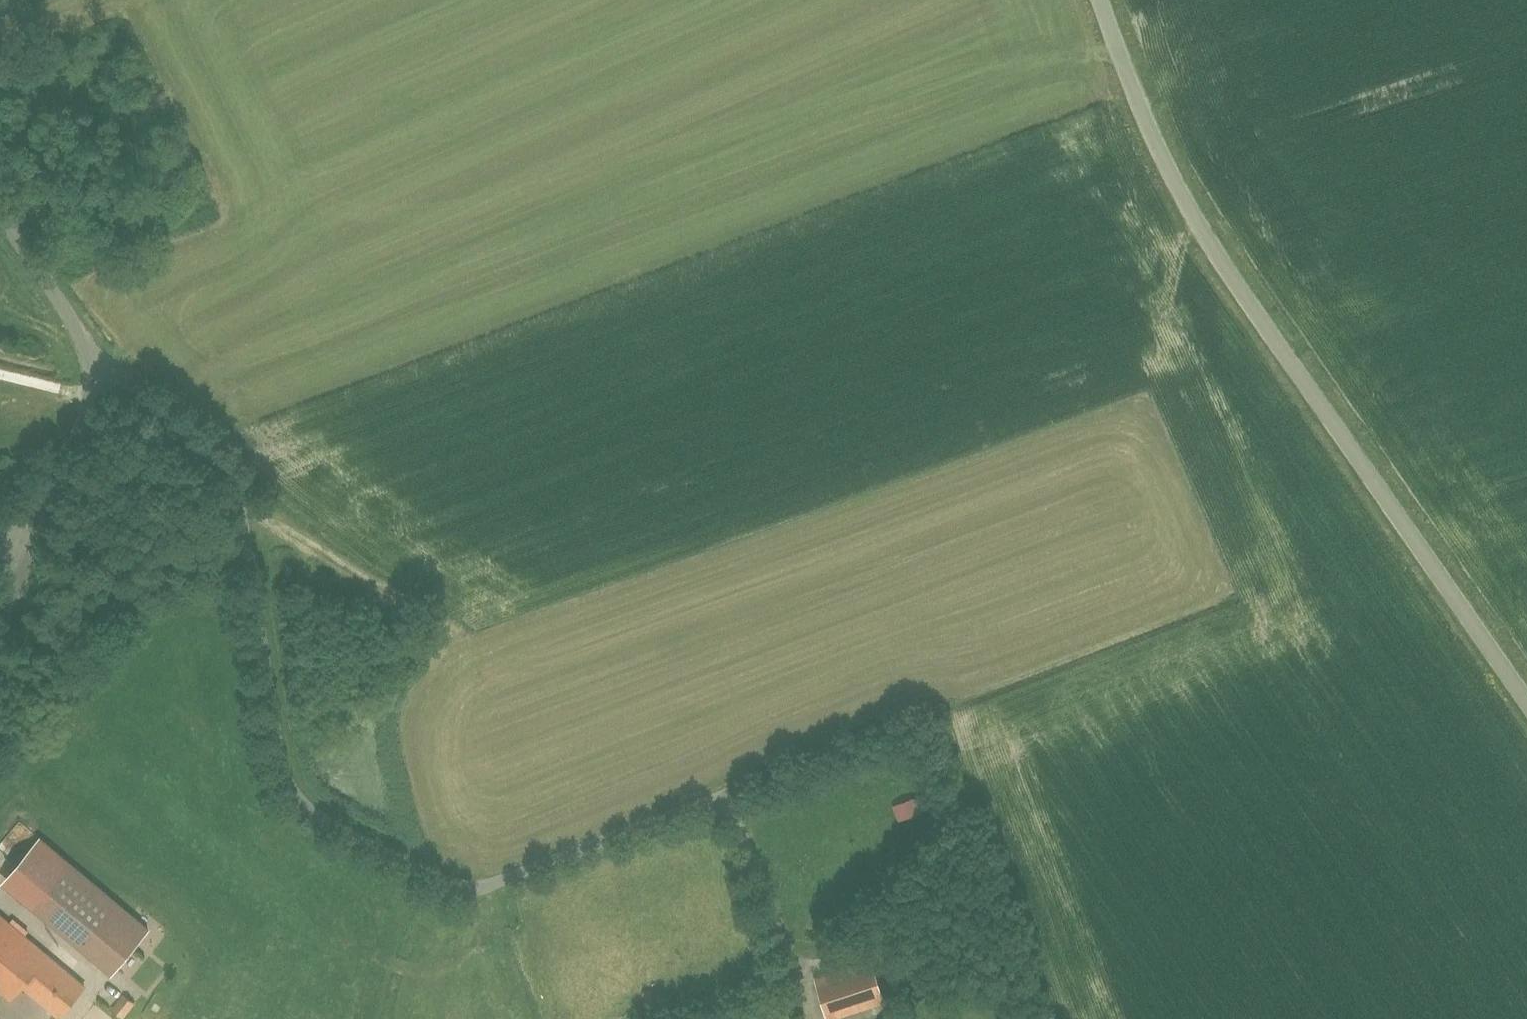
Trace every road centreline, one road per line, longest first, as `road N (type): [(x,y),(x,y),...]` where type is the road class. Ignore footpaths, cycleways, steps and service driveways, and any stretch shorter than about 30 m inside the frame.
road 1 (unclassified): [(800,975),(736,816),(717,812),(479,893),(422,876),(311,812),(280,746),(237,529),(220,484),(95,358)]
road 2 (unclassified): [(1526,716),(1201,241),(1139,118),(1095,0)]
road 3 (unclassified): [(0,633),(67,470),(95,358)]
road 4 (unclassified): [(95,358),(0,219)]

